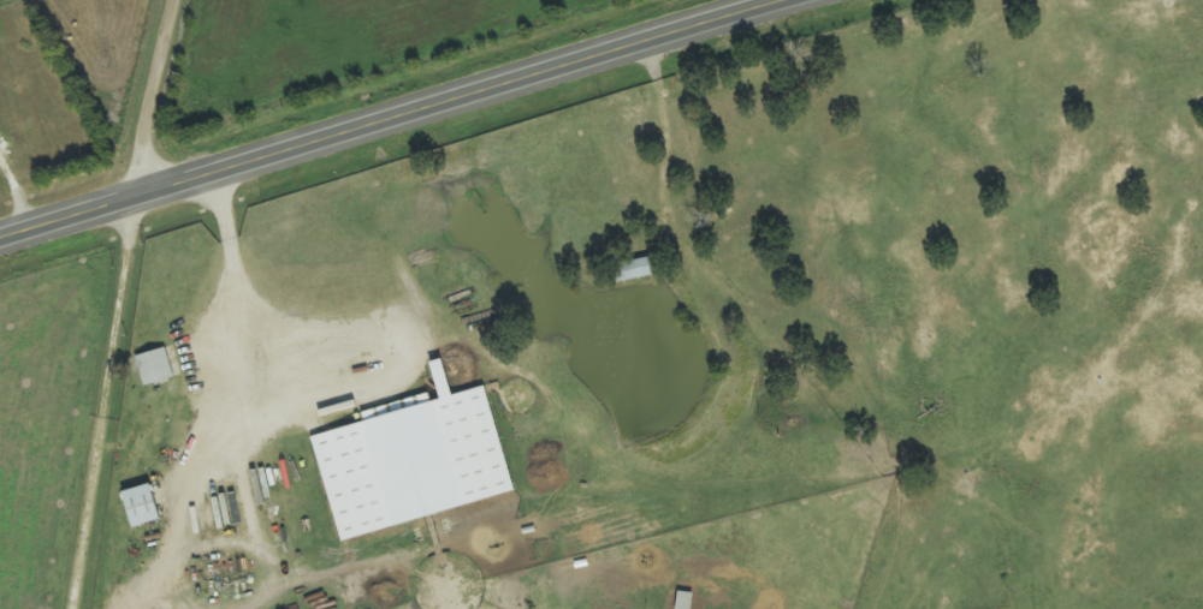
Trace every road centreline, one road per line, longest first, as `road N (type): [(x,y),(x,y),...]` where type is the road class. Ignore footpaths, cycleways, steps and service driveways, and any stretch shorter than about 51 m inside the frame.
road 1 (primary): [(809,0),(0,244)]
road 2 (residential): [(89,608),(143,201)]
road 3 (residential): [(143,201),(153,117),(182,0)]

